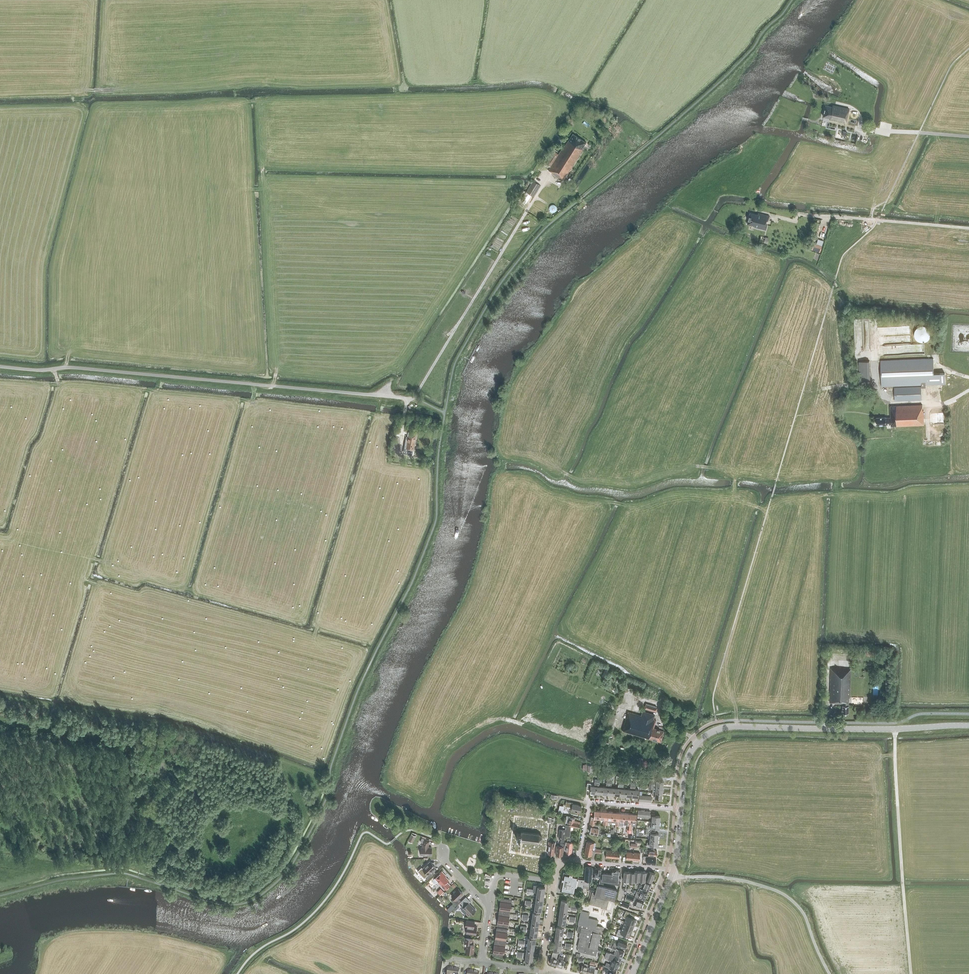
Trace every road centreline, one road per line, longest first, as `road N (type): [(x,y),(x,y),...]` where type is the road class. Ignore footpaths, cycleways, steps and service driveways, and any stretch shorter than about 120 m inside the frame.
road 1 (unclassified): [(416,394),(0,366)]
road 2 (secondary): [(968,725),(728,727),(702,737),(684,769)]
road 3 (track): [(895,729),(911,973)]
road 4 (residential): [(577,861),(590,801),(681,809)]

